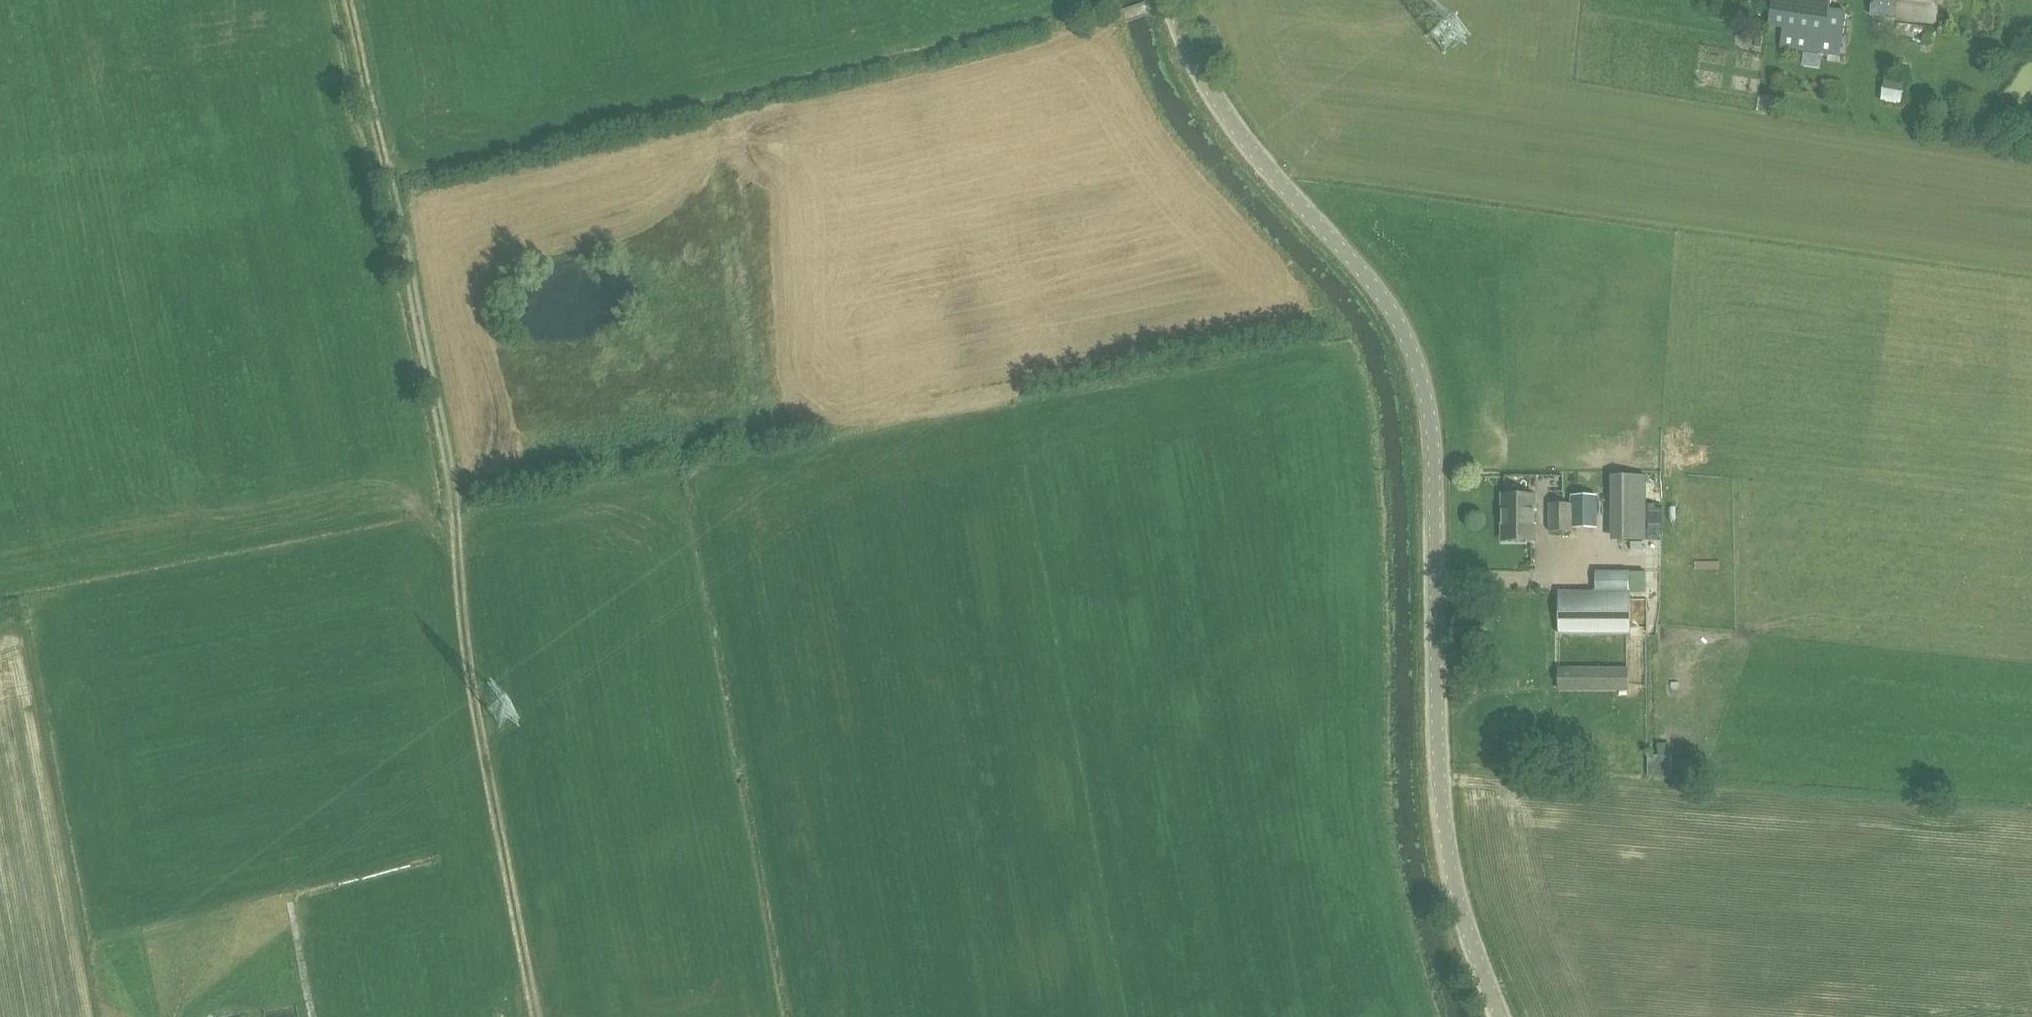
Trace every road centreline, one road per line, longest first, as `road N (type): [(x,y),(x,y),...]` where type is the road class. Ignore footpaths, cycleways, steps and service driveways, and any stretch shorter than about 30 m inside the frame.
road 1 (unclassified): [(1501,1016),(1445,828),(1435,461),(1421,378),(1403,328),(1371,281),(1228,121),(1170,0)]
road 2 (track): [(536,1016),(472,686),(452,485),(349,0)]

